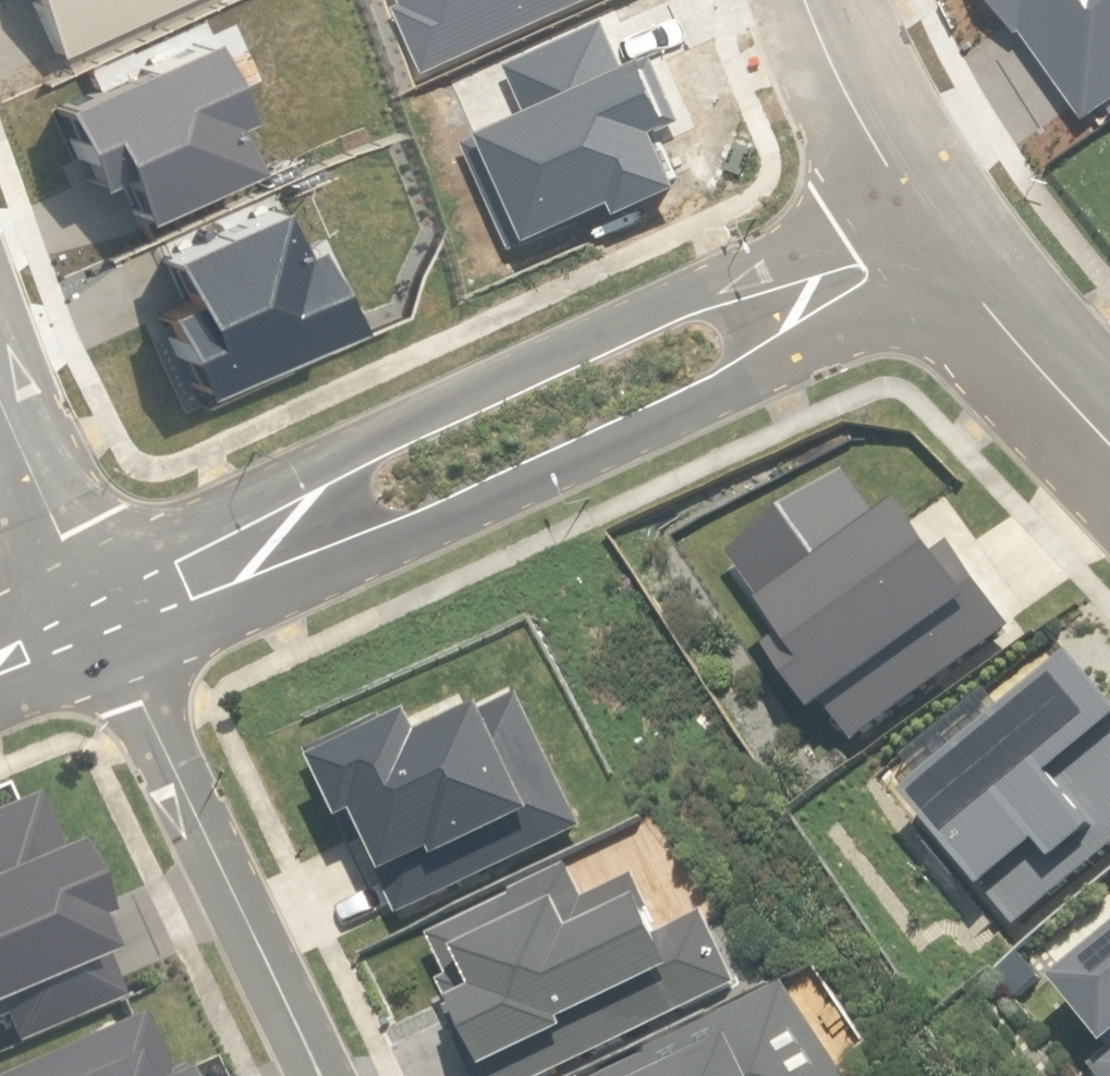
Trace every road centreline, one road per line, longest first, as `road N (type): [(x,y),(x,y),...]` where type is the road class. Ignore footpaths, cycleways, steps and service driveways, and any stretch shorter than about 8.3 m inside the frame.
road 1 (residential): [(206,573),(290,488),(373,434),(678,296),(774,273),(870,267)]
road 2 (residential): [(870,267),(802,337),(730,389),(426,529),(318,558),(206,573)]
road 3 (residential): [(321,1075),(105,618)]
road 4 (residential): [(1109,445),(931,238)]
road 5 (residential): [(931,238),(884,164),(805,0)]
road 6 (residential): [(0,403),(105,618)]

